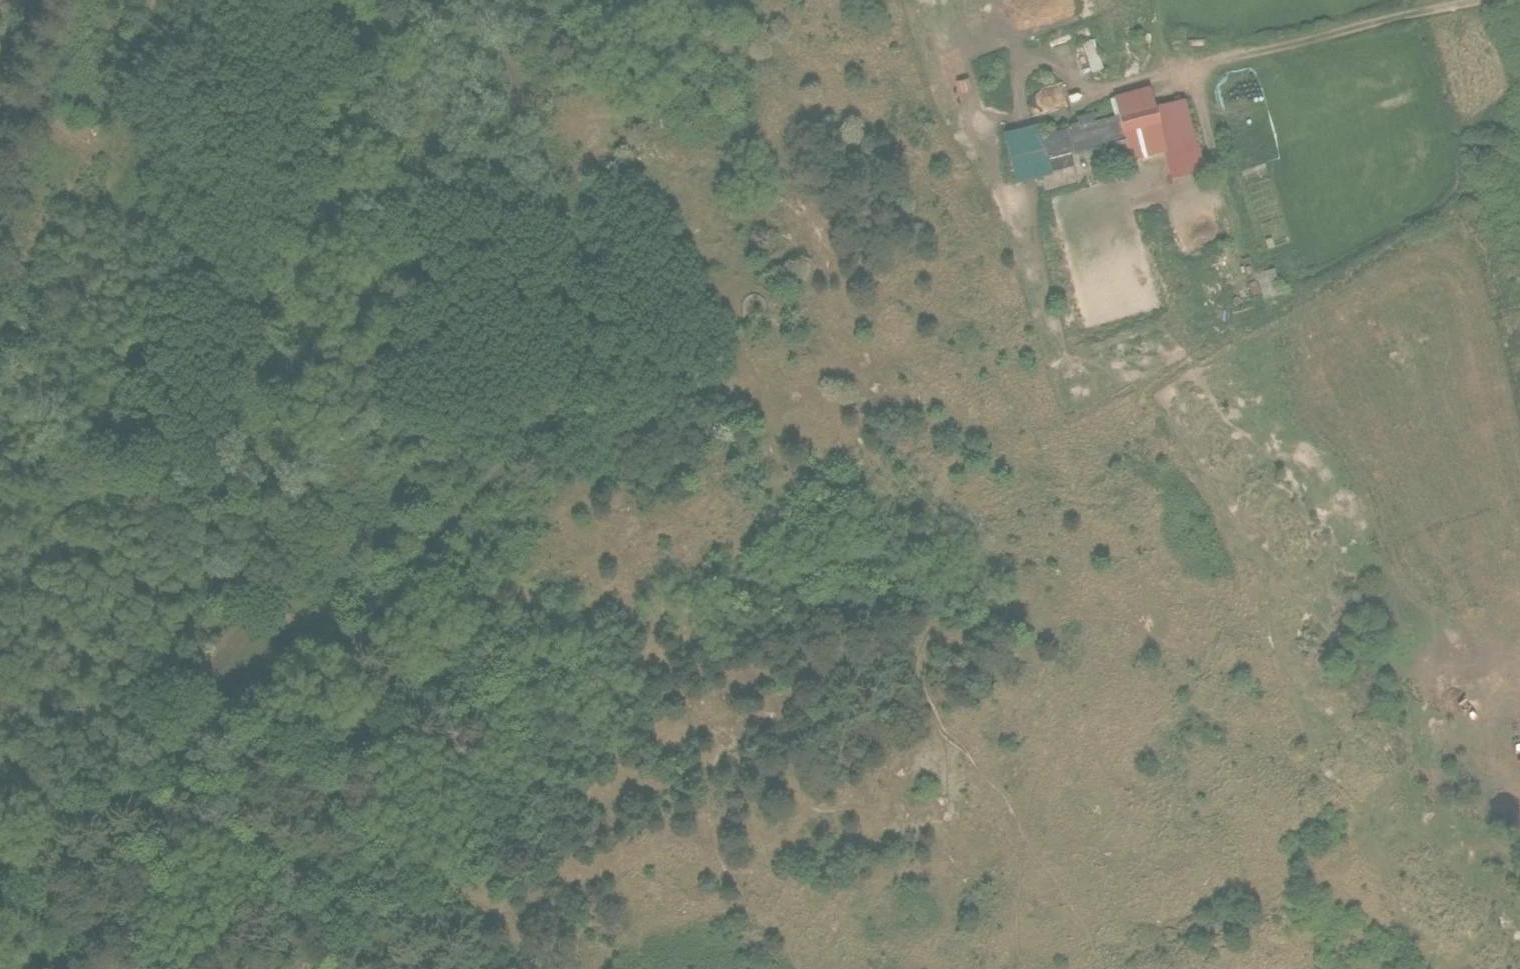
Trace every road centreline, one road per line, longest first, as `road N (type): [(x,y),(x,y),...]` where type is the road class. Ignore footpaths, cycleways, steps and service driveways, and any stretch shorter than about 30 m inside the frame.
road 1 (track): [(0,822),(79,827),(171,765),(238,634),(305,583),(433,531),(540,416),(578,309),(572,253),(499,59),(493,0)]

